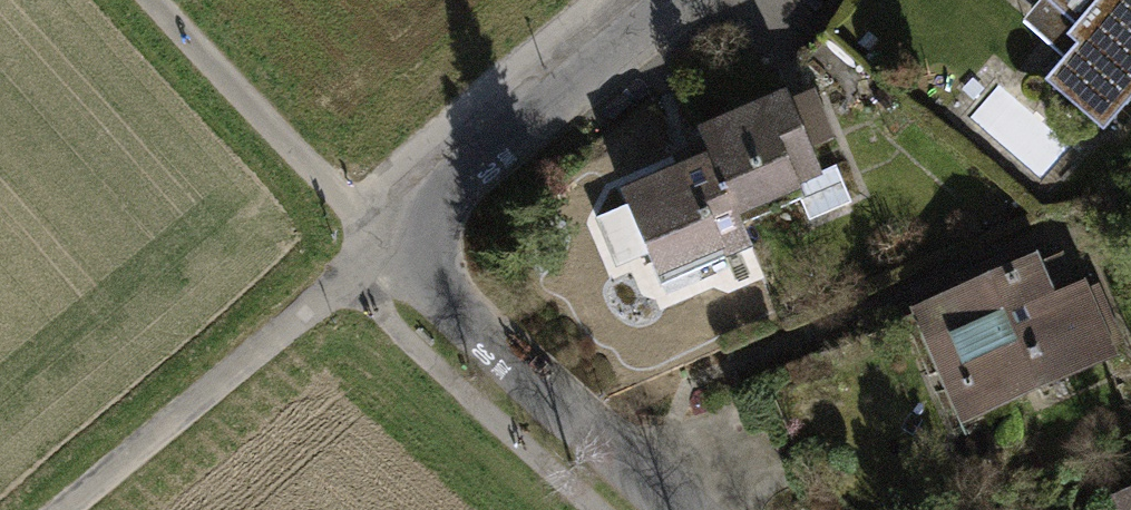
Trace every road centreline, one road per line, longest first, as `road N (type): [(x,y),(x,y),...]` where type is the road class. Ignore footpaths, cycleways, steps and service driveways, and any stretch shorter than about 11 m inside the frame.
road 1 (unclassified): [(386,246),(63,509)]
road 2 (residential): [(683,509),(386,246)]
road 3 (residential): [(386,246),(679,0)]
road 4 (track): [(156,0),(386,246)]

